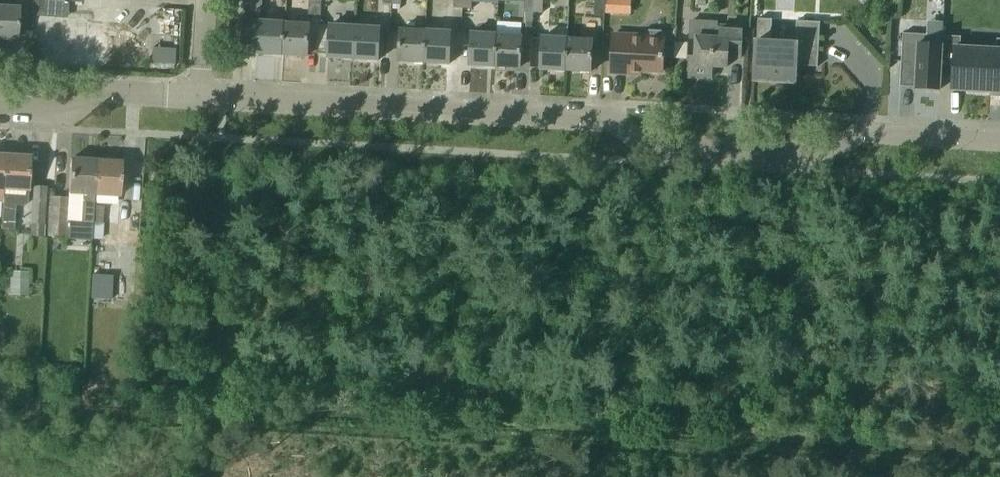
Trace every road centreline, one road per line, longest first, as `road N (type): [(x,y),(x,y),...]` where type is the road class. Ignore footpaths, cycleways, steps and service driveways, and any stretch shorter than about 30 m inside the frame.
road 1 (residential): [(999,144),(852,137),(816,162),(619,153),(572,115),(192,99)]
road 2 (residential): [(192,99),(91,91),(30,110),(0,109)]

